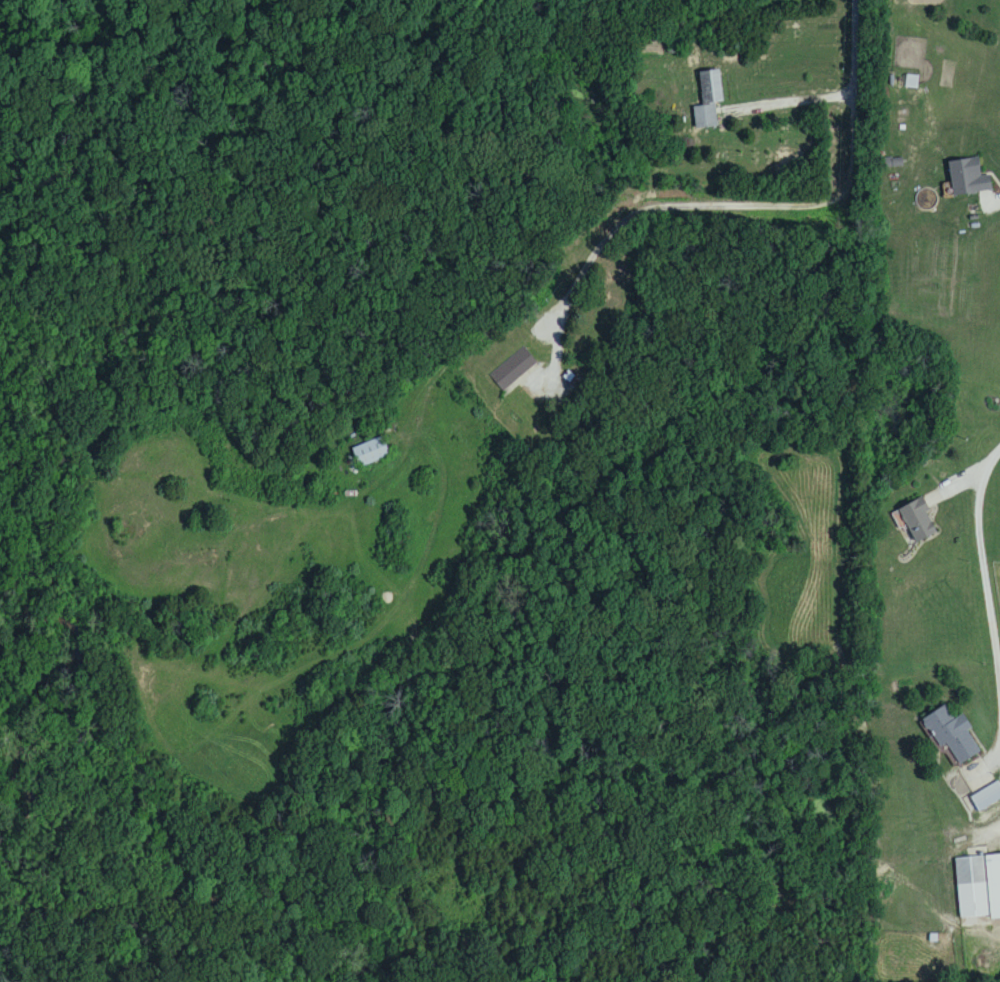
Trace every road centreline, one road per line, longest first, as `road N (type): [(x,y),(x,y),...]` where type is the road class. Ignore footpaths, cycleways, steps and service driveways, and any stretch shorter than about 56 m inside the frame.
road 1 (residential): [(390,432),(440,368),(550,309),(624,214),(832,204),(840,196),(855,0)]
road 2 (residential): [(999,664),(978,505),(999,453)]

